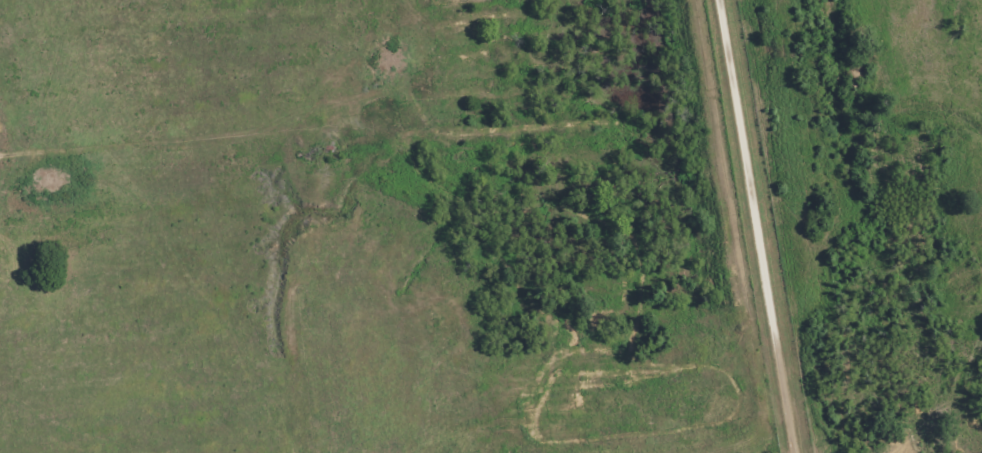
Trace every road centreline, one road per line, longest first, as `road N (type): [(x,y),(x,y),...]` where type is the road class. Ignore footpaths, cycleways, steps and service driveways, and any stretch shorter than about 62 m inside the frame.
road 1 (residential): [(796,452),(721,0)]

